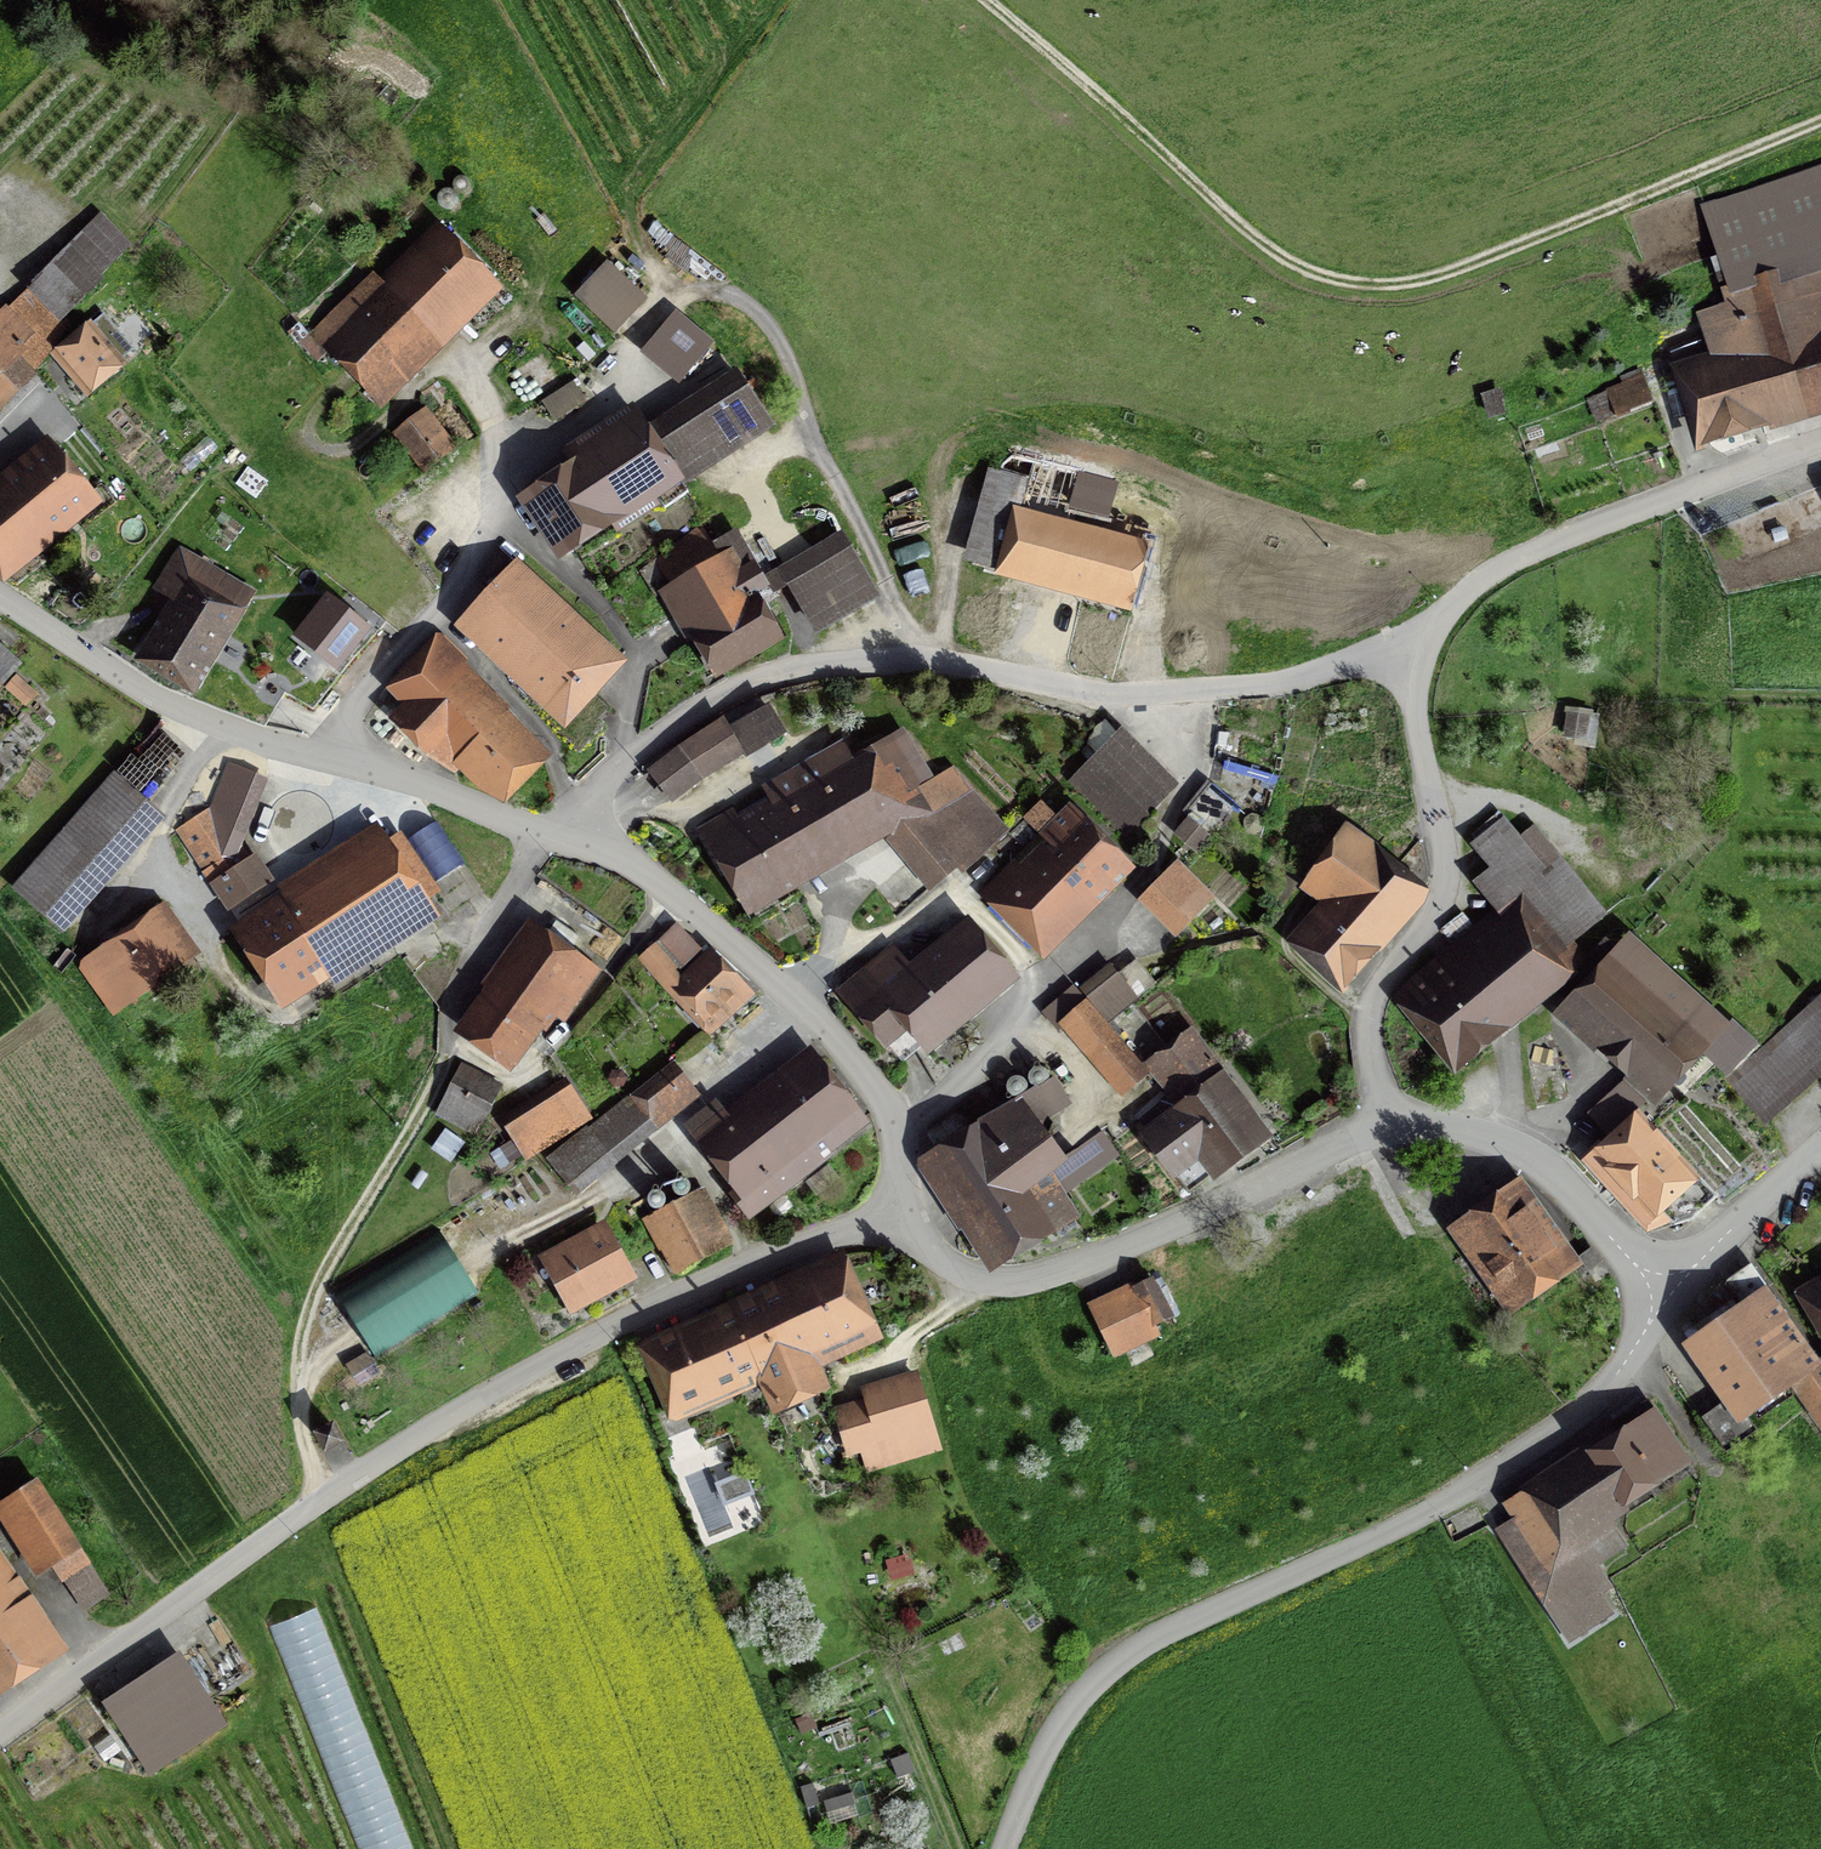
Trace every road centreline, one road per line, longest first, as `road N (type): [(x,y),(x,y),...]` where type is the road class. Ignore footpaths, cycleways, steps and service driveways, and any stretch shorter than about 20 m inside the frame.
road 1 (residential): [(0,1747),(330,1499),(606,1337),(899,1215)]
road 2 (track): [(984,0),(1289,268),(1359,289),(1433,284),(1820,127)]
road 3 (residential): [(575,842),(622,775),(741,694),(827,670),(933,661),(1058,692),(1121,697),(1236,689),(1410,649)]
road 4 (residential): [(1007,1848),(1042,1758),(1090,1688),(1123,1658),(1393,1529),(1553,1434),(1623,1368),(1660,1291)]
road 5 (residential): [(575,842),(174,706),(0,596)]
road 6 (residential): [(1389,1122),(1150,1235),(1046,1275),(978,1279),(944,1260),(899,1215)]
road 7 (residential): [(899,1215),(900,1128),(846,1047),(723,930),(575,842)]
road 8 (residential): [(1389,1122),(1370,1015),(1446,886),(1410,649)]
road 9 (track): [(330,1499),(301,1429),(298,1357),(311,1298),(445,1057)]
road 10 (track): [(1820,442),(1511,561),(1464,593),(1410,649)]
road 11 (residential): [(1660,1291),(1535,1160),(1478,1133),(1389,1122)]
road 12 (residential): [(1820,1152),(1660,1291)]
road 13 (track): [(890,1366),(978,1279)]

